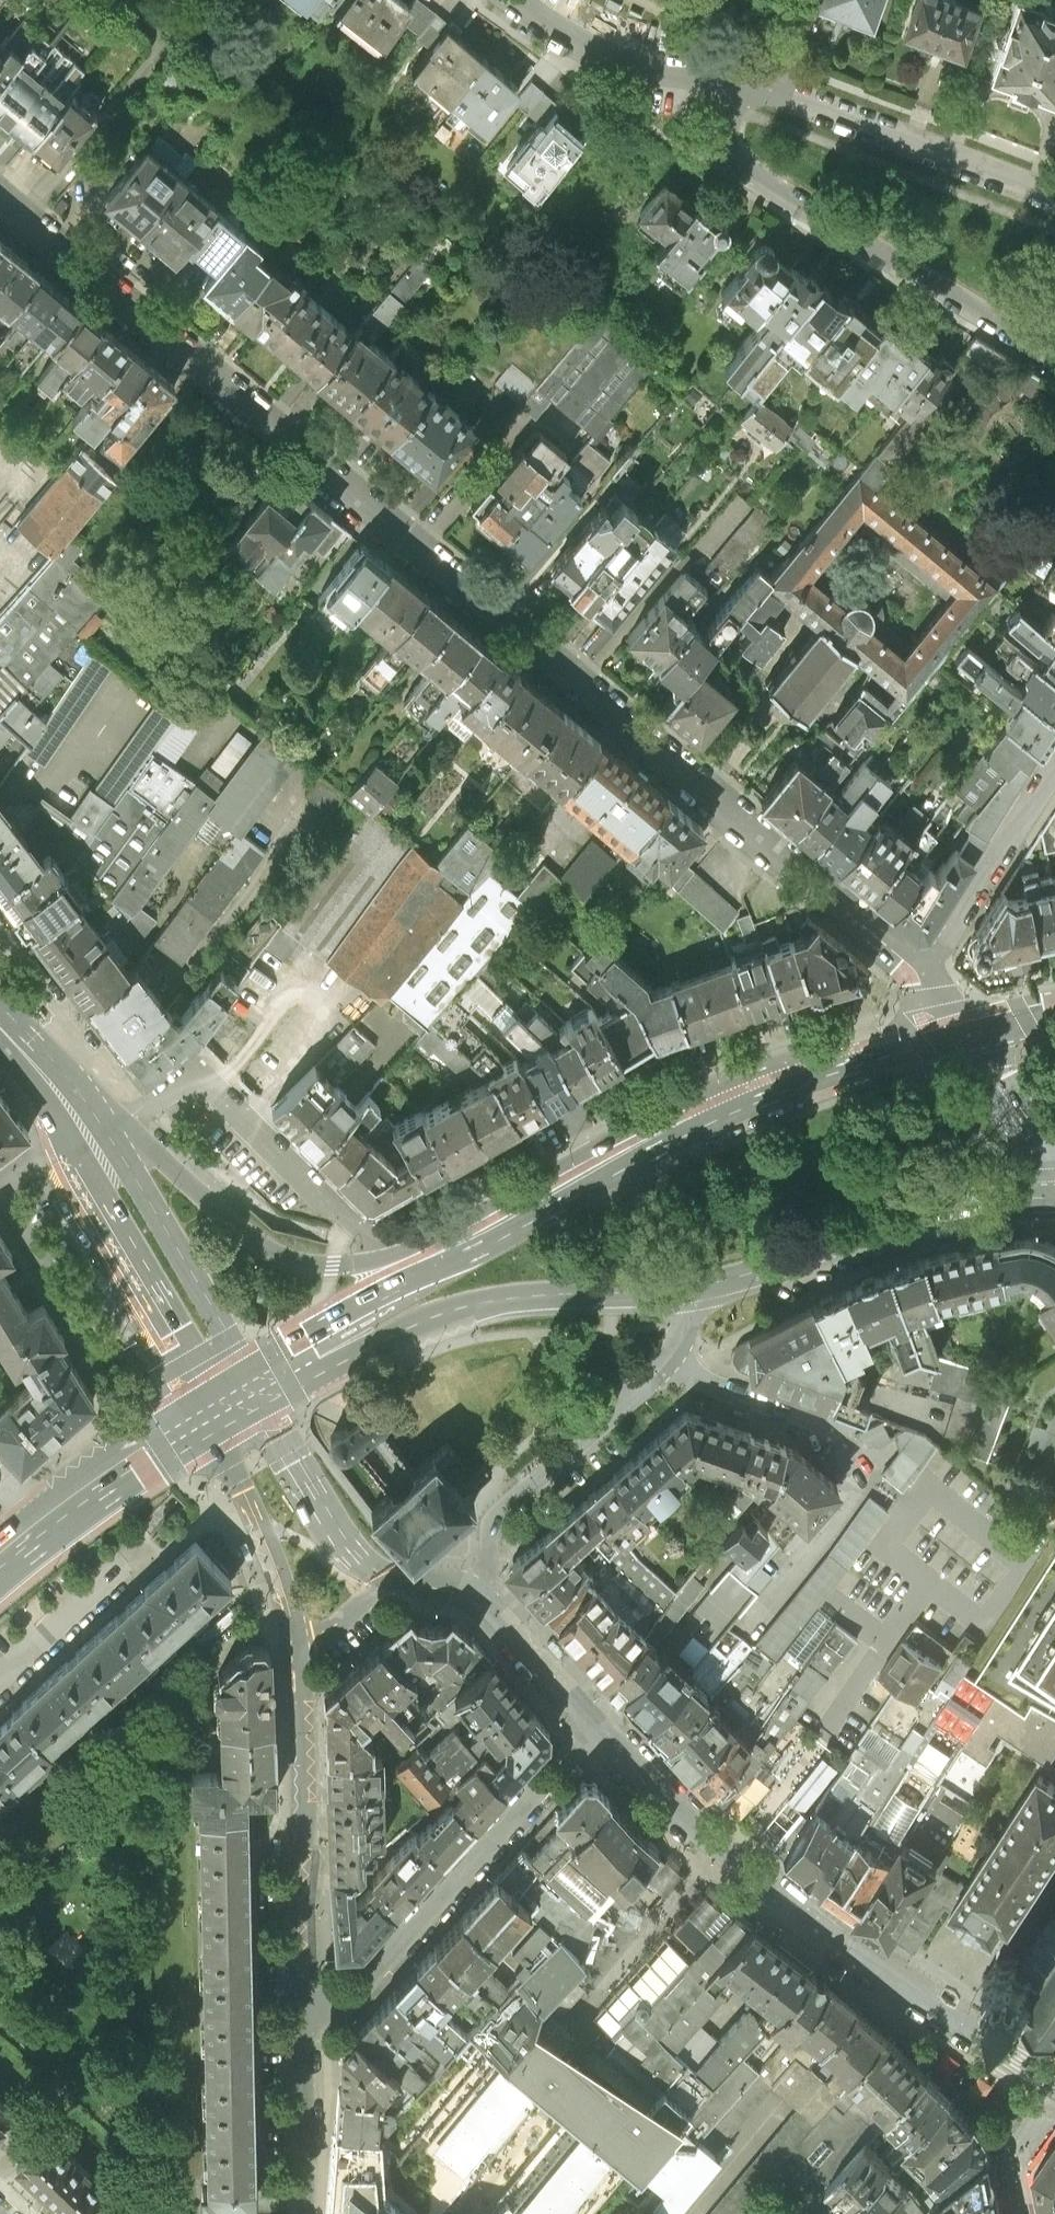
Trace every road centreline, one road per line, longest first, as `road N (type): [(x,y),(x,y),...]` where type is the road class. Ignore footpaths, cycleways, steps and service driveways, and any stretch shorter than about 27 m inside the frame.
road 1 (residential): [(916,970),(0,199)]
road 2 (primary): [(966,1030),(820,1067),(757,1092),(423,1263)]
road 3 (tertiary): [(1054,2083),(806,1919),(593,1730)]
road 4 (residential): [(1054,354),(738,154),(728,120),(738,75)]
road 5 (primary): [(267,1404),(449,1309),(551,1292),(687,1286)]
road 6 (primary): [(0,1053),(45,1108),(219,1413)]
road 7 (residential): [(299,2008),(345,2005),(593,1730)]
road 8 (primary): [(423,1263),(392,1257),(312,1264),(270,1249),(78,1090)]
road 9 (primary): [(687,1286),(930,1205),(1054,1195)]
road 10 (residential): [(299,2008),(300,1644)]
road 11 (residential): [(738,75),(1054,191)]
road 12 (residential): [(480,1603),(477,1542),(487,1521),(673,1355)]
road 13 (primary): [(250,1367),(78,1090)]
road 14 (primary): [(0,1568),(219,1413)]
road 15 (residential): [(916,970),(1054,766)]
road 16 (residential): [(300,1644),(219,1413)]
road 17 (residential): [(523,0),(593,44),(649,64),(738,75)]
road 18 (tertiary): [(385,1575),(350,1550),(322,1511),(267,1404)]
road 19 (residential): [(305,2213),(299,2008)]
road 20 (primary): [(423,1263),(250,1367)]
road 21 (tertiary): [(593,1730),(480,1603)]
road 22 (primary): [(966,1030),(1054,1168)]
road 23 (residential): [(673,1355),(691,1373),(819,1424)]

